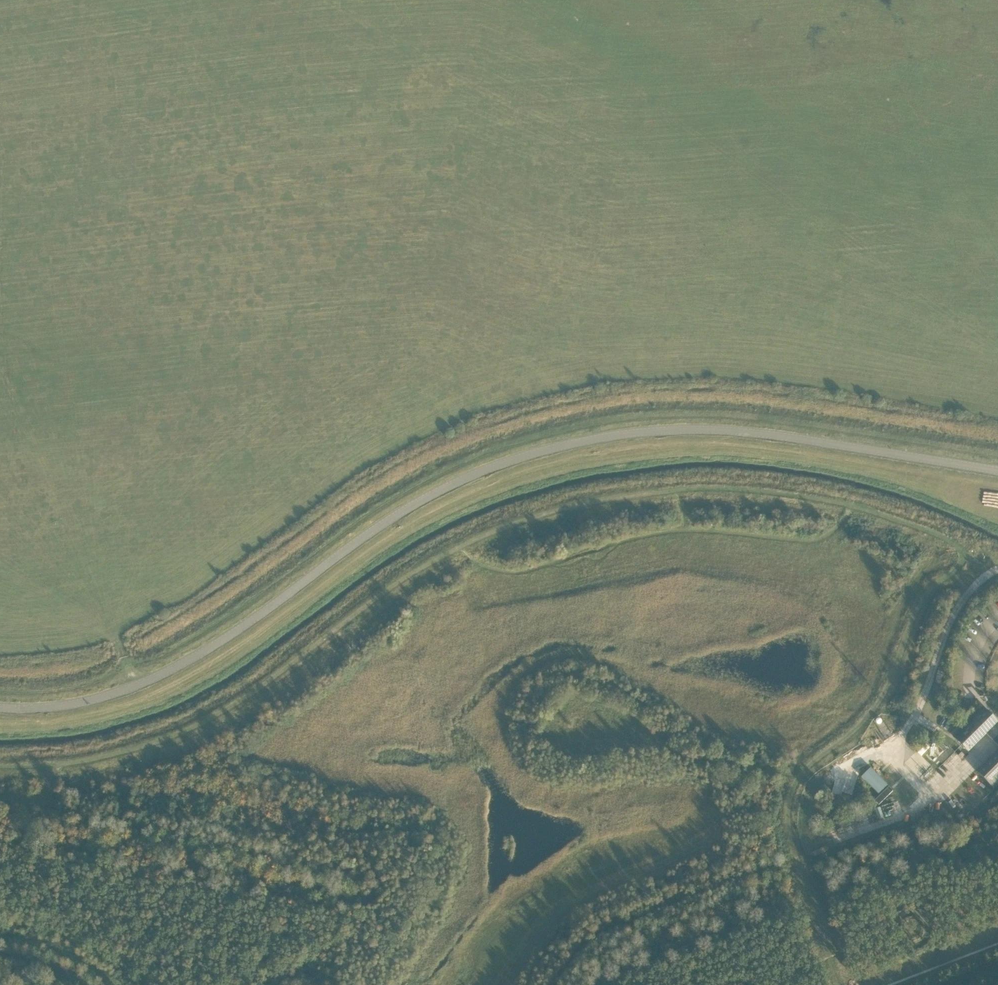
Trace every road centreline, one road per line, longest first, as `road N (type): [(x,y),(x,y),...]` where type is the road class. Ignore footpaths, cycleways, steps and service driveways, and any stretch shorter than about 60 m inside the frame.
road 1 (unclassified): [(997,470),(729,430),(641,432),(551,448),(433,492),(179,665),(93,699),(0,707)]
road 2 (track): [(841,984),(786,822),(792,784),(874,711),(924,599),(966,554)]

